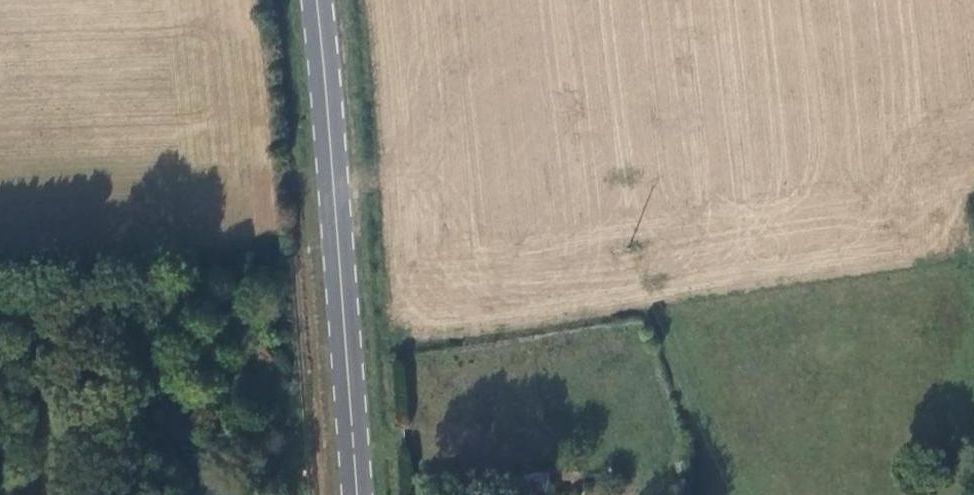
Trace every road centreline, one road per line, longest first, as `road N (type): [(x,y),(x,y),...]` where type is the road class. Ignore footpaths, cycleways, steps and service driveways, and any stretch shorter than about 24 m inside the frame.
road 1 (secondary): [(318,0),(360,494)]

